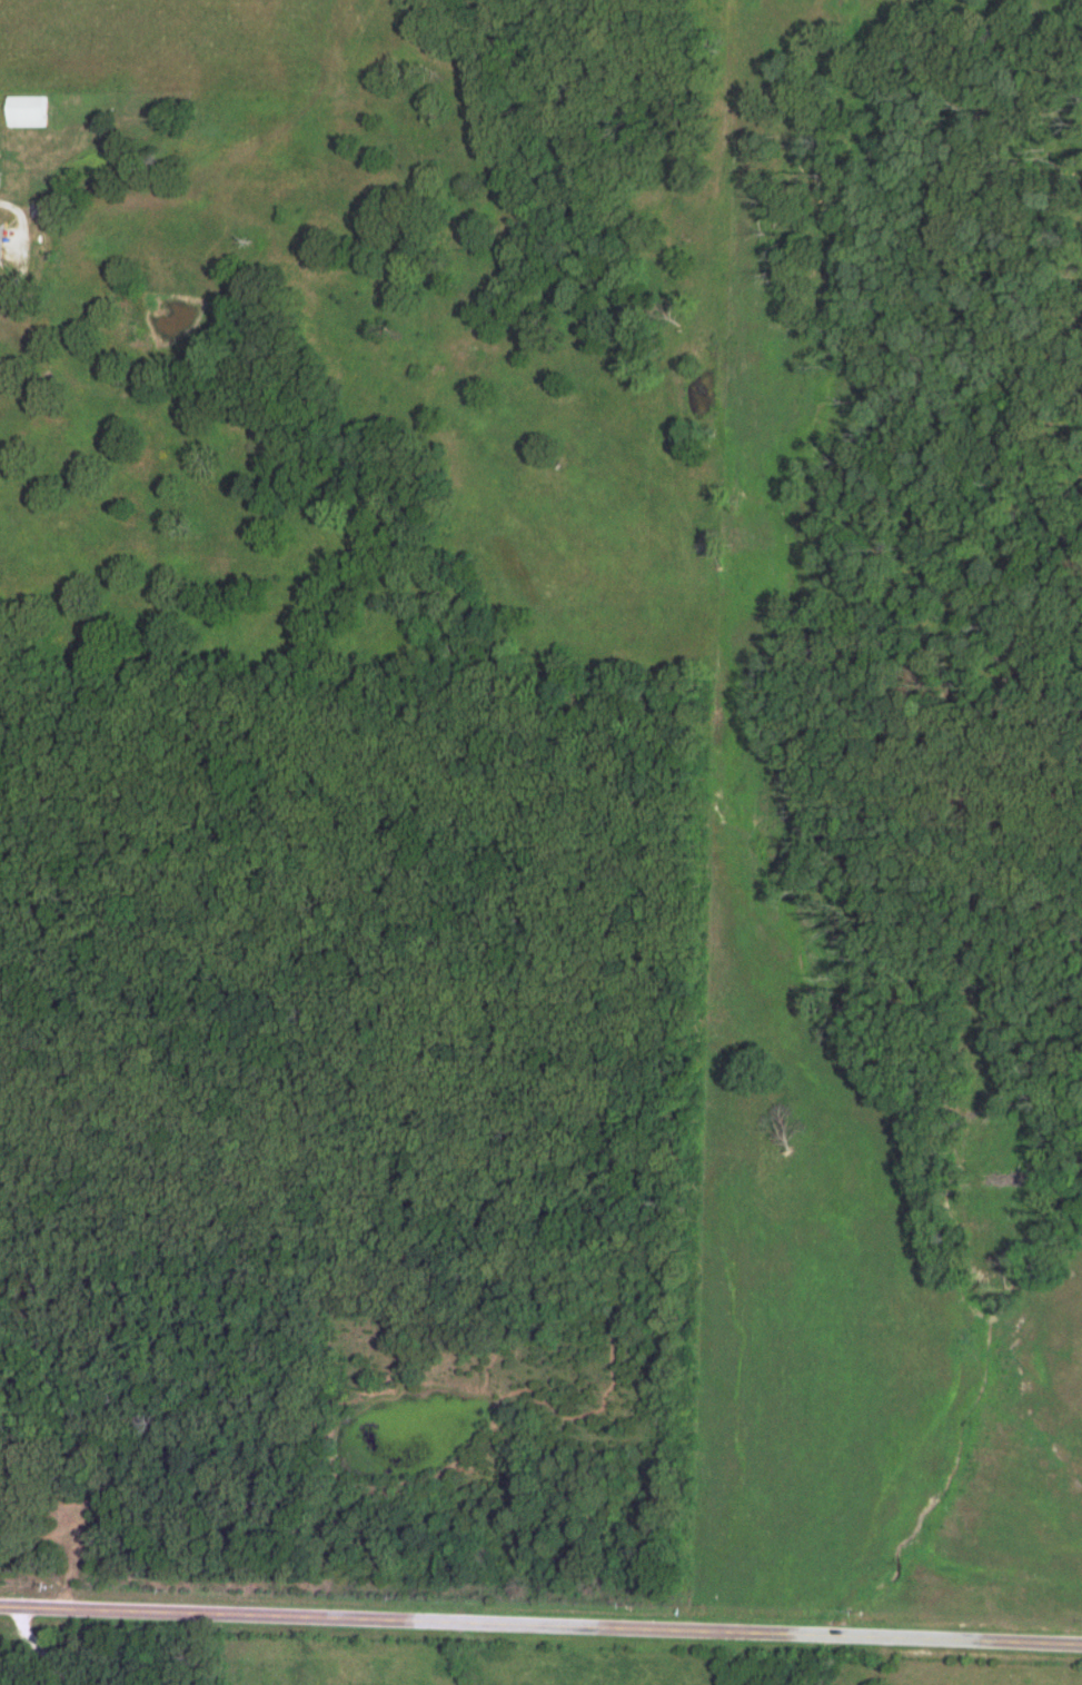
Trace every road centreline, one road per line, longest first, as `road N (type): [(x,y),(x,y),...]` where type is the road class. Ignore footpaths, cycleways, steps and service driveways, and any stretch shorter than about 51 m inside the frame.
road 1 (secondary): [(0,1602),(1081,1643)]

